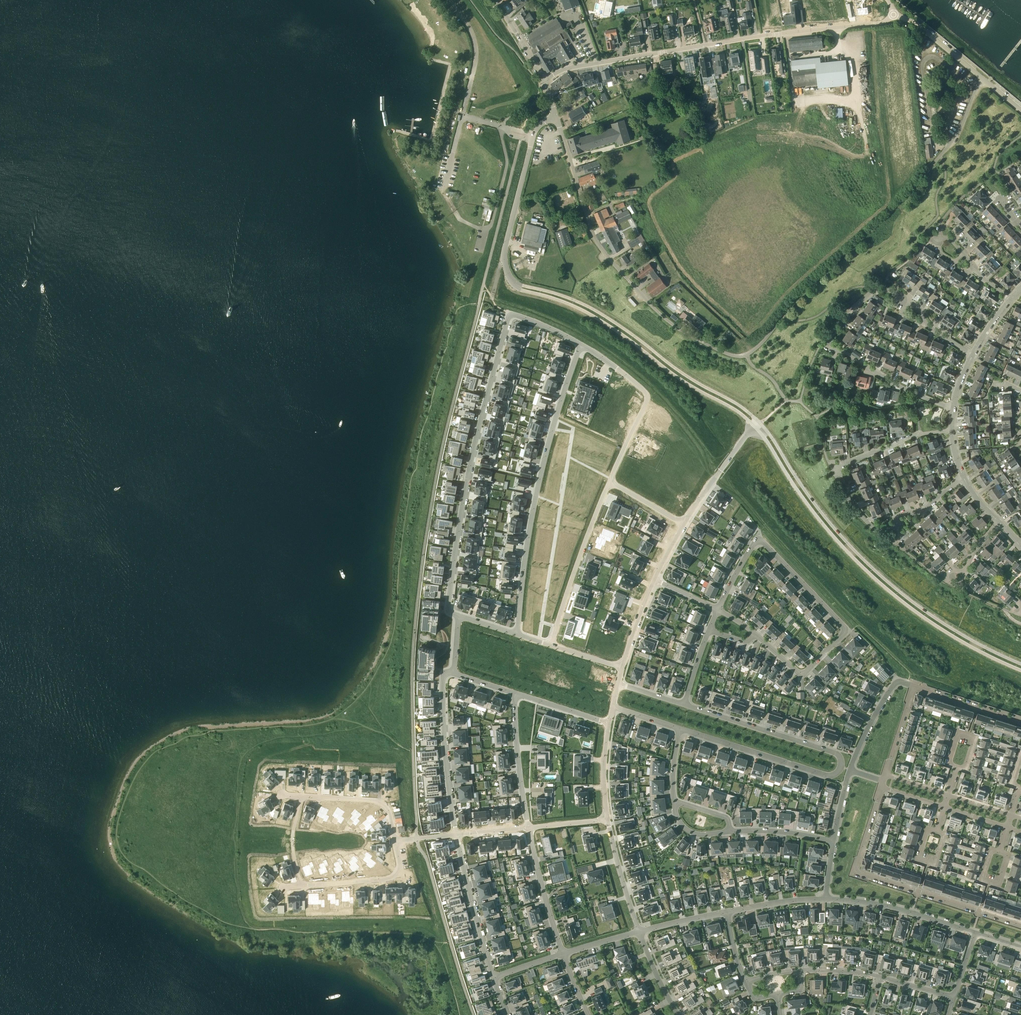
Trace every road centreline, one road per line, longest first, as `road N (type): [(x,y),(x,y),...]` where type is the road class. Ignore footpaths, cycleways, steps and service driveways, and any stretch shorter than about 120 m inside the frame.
road 1 (tertiary): [(755,426),(822,523),(880,584),(950,636),(1020,671)]
road 2 (residential): [(747,355),(912,189),(958,133),(984,79)]
road 3 (tertiary): [(1020,665),(949,628),(885,581),(826,519),(761,424)]
road 4 (residential): [(544,81),(579,67),(882,23),(894,15)]
road 5 (residential): [(679,728),(826,775),(841,767),(836,754),(684,705)]
road 6 (residential): [(953,409),(826,344),(845,314),(883,288),(973,355)]
road 7 (residential): [(747,355),(721,351),(669,322),(600,248),(556,117)]
road 8 (residential): [(458,618),(449,607),(465,495),(511,316)]
road 9 (tertiary): [(761,424),(596,311),(518,283),(505,264)]
road 10 (tertiary): [(505,264),(516,288),(591,315),(755,426)]
road 11 (residential): [(581,345),(537,483),(516,635)]
road 12 (residential): [(1020,924),(856,872),(881,788)]
road 13 (residential): [(762,541),(843,627),(802,676),(755,636)]
road 14 (residential): [(888,528),(870,526),(832,469),(920,433),(952,431)]
road 15 (residential): [(610,481),(648,396),(581,345)]
road 16 (residential): [(551,644),(610,481)]
road 17 (residential): [(456,836),(444,680),(454,672)]
road 18 (unclassified): [(503,127),(507,164),(492,225),(460,220),(444,191)]
road 19 (residential): [(975,933),(893,908),(826,900)]
road 20 (residential): [(493,977),(456,836)]
road 21 (residential): [(516,694),(529,828)]
road 22 (tertiary): [(505,264),(534,134)]
road 23 (residential): [(396,841),(399,865),(391,879),(301,886)]
road 24 (residential): [(529,828),(564,953)]
road 25 (unclassified): [(462,117),(476,51),(450,0)]
road 26 (residential): [(755,426),(684,525)]
road 27 (residential): [(302,796),(377,800),(396,841)]

